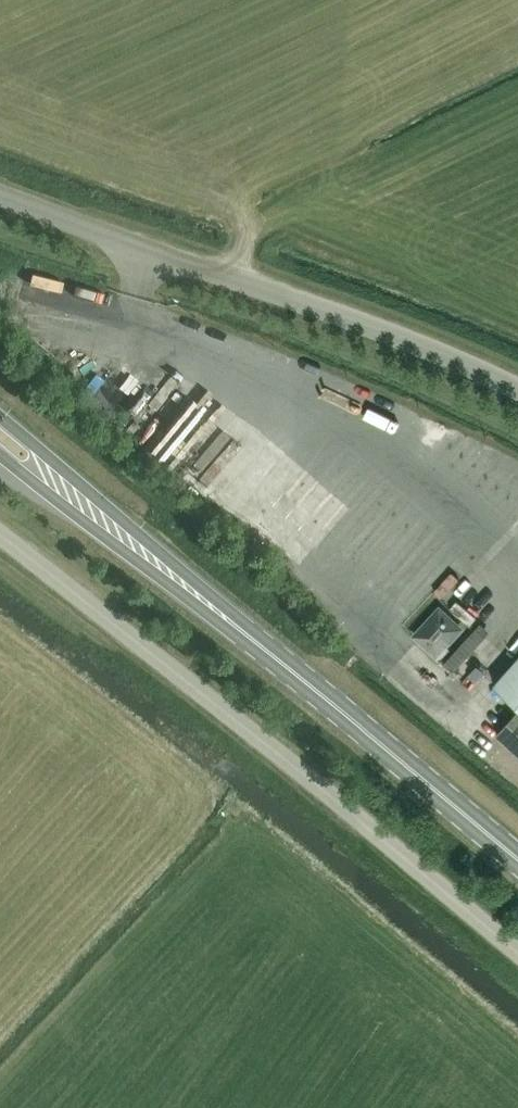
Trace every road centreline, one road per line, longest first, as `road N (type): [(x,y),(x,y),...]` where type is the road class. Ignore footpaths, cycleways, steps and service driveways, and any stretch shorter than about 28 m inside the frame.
road 1 (primary): [(517,866),(0,440)]
road 2 (unclassified): [(517,952),(0,536)]
road 3 (unclassified): [(517,387),(450,354),(0,190)]

